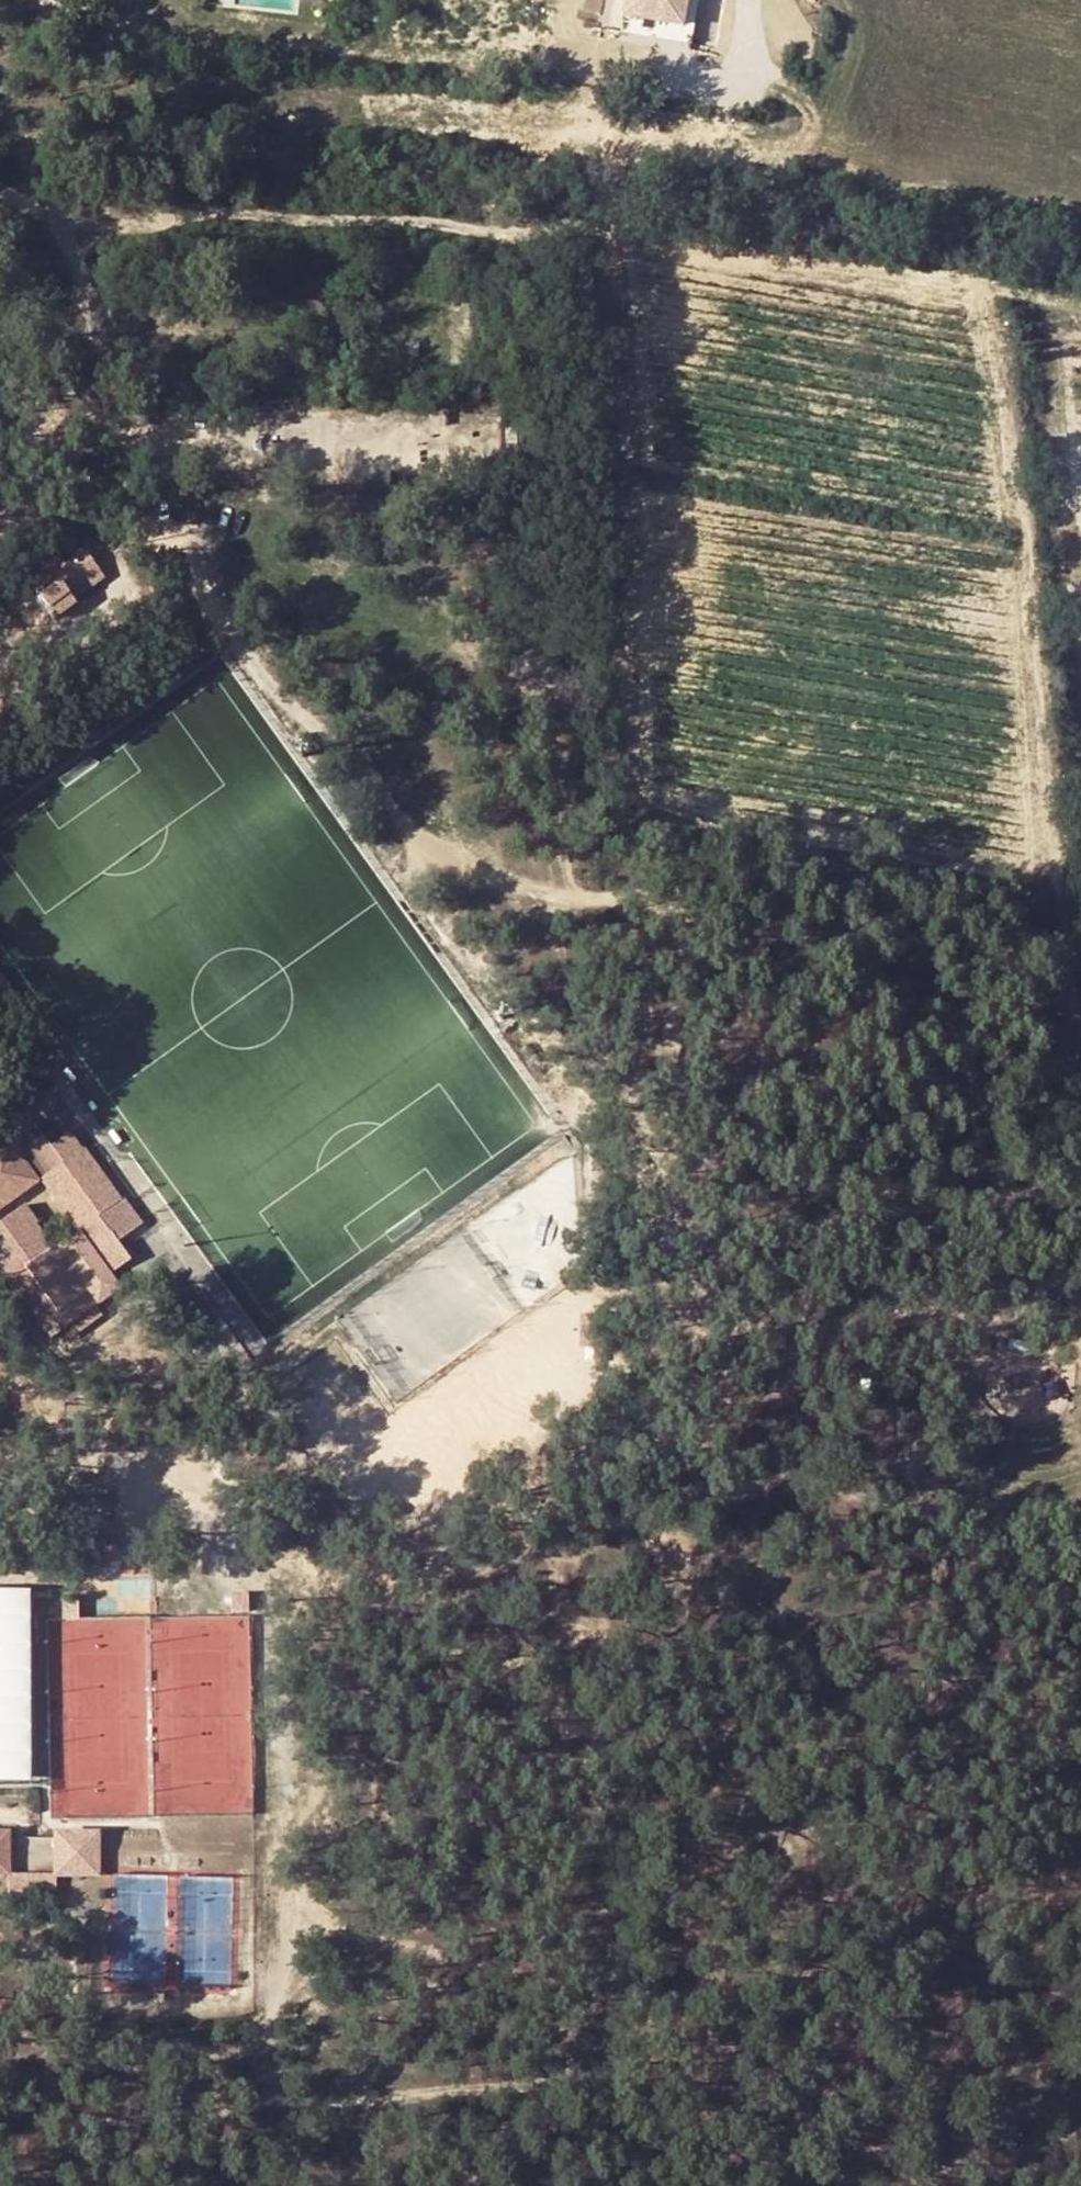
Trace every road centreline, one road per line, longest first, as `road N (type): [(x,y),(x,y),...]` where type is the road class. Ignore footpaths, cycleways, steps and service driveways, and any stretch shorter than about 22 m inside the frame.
road 1 (track): [(54,228),(262,210),(427,219),(975,279),(1080,301)]

